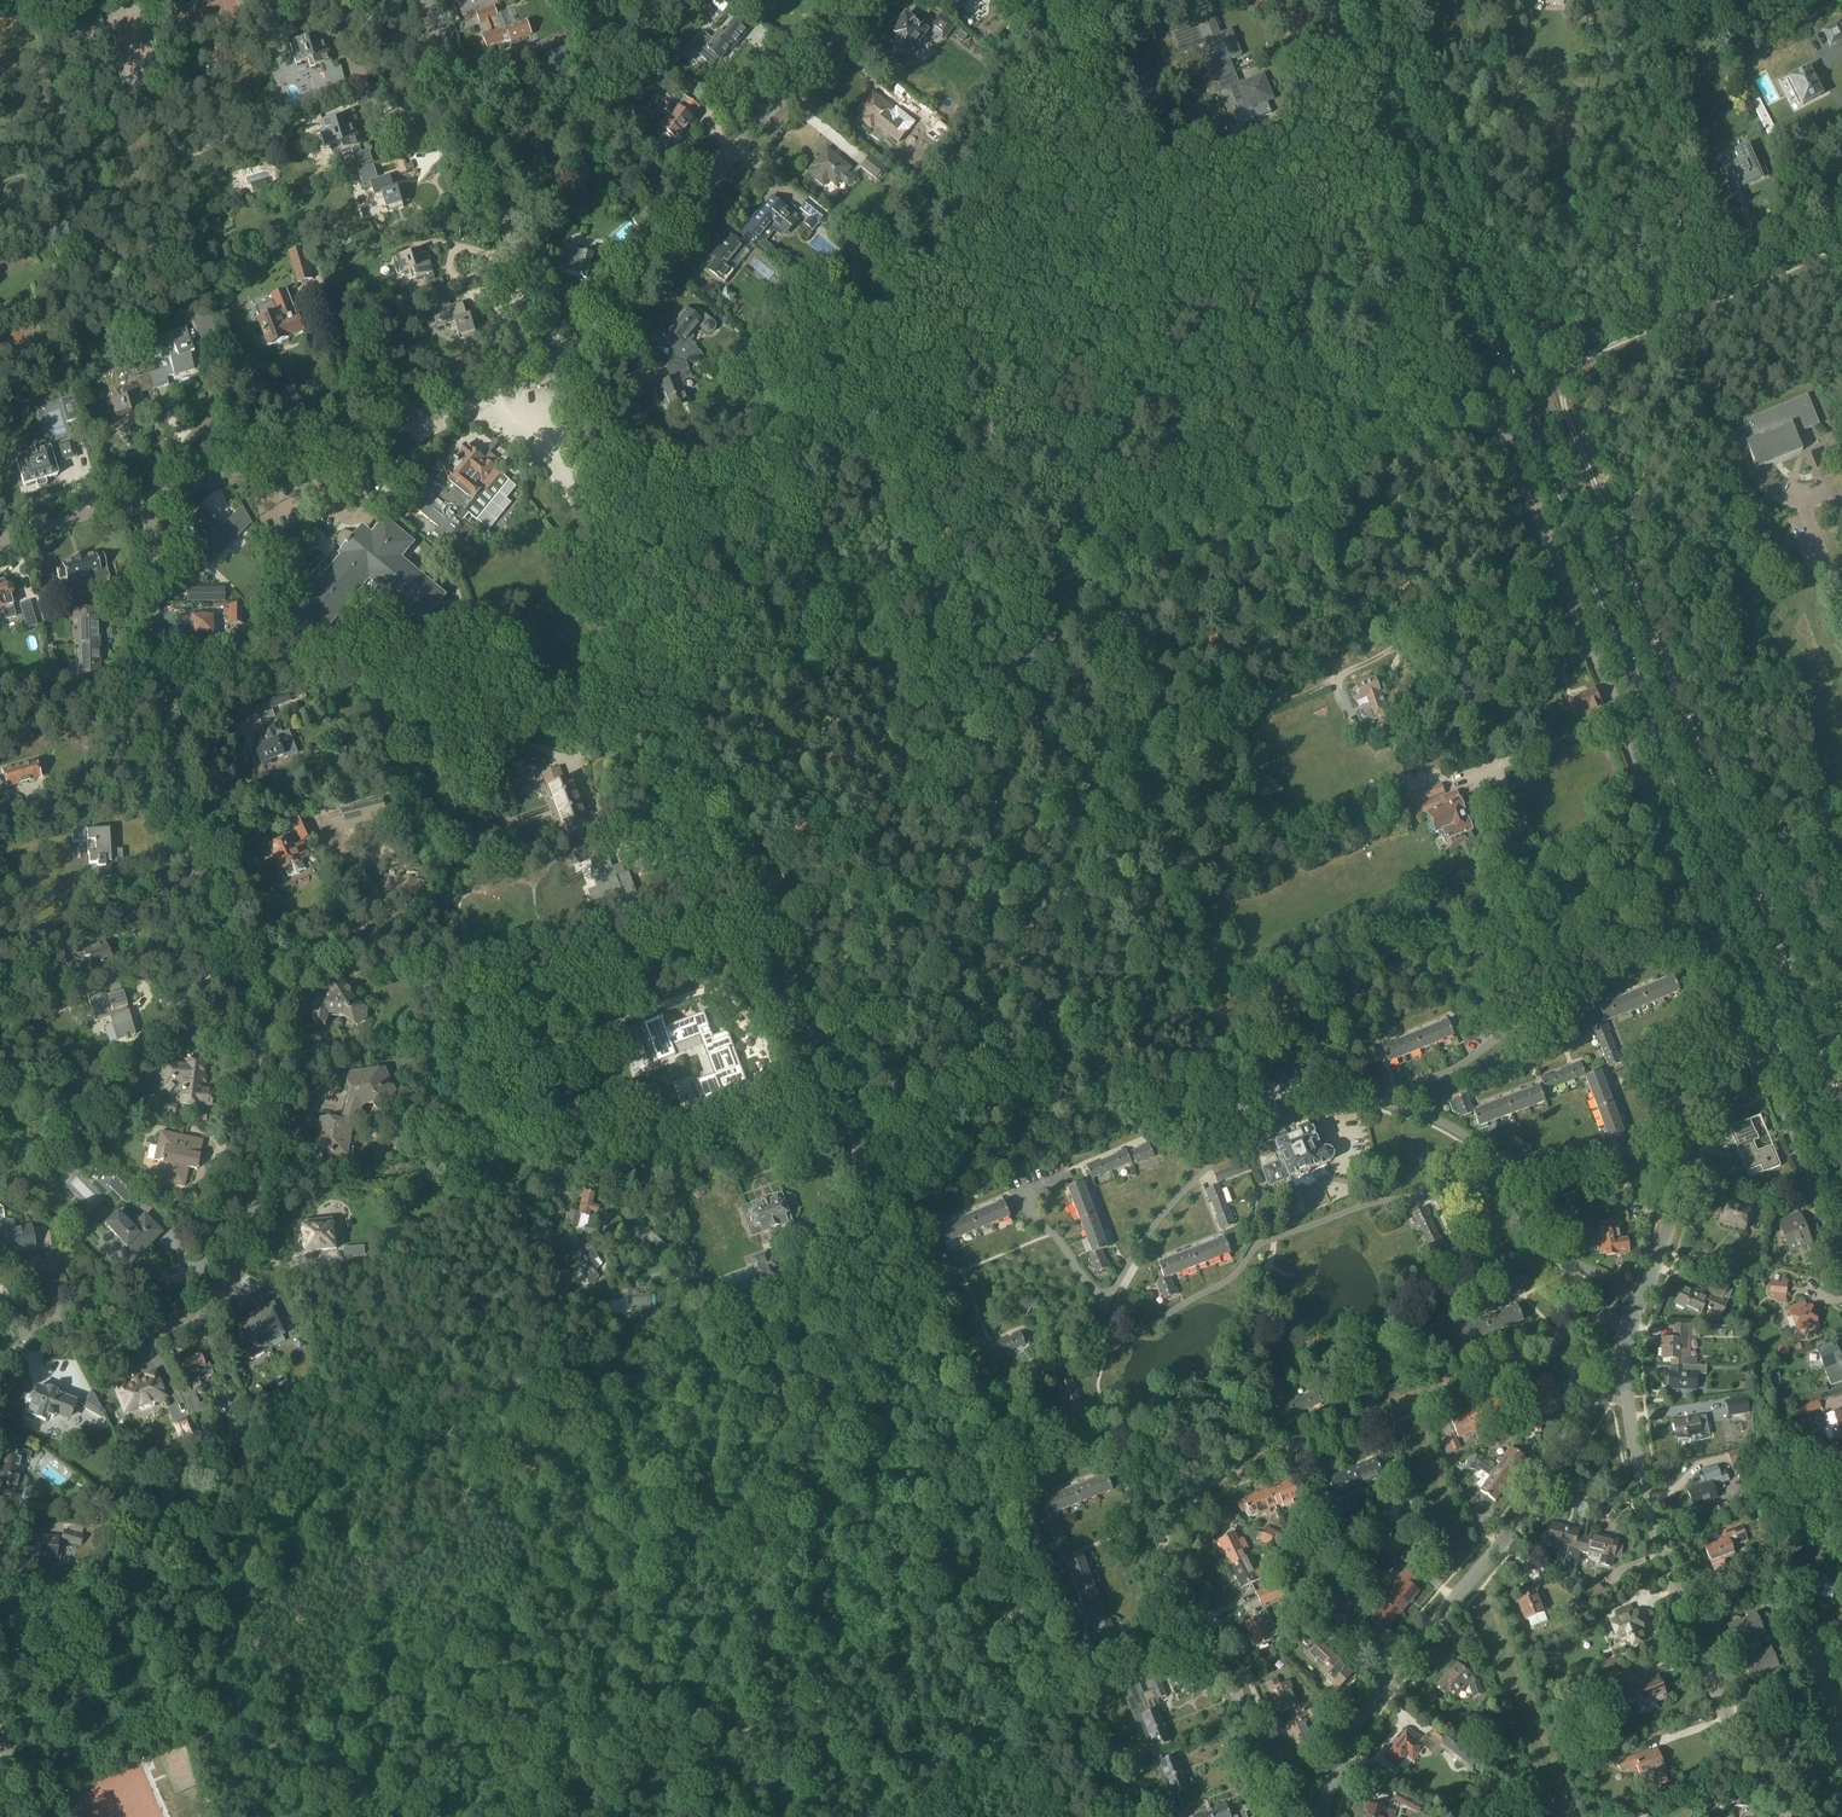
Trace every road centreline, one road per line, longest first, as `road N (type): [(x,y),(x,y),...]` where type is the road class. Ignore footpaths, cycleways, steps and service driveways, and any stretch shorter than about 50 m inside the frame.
road 1 (unclassified): [(562,366),(1101,1816)]
road 2 (primary): [(1841,1205),(1359,0)]
road 3 (unclassified): [(1743,1034),(1330,0)]
road 4 (track): [(1841,1102),(1562,400),(1568,375),(1591,354),(1841,248)]
road 5 (unclassified): [(0,1340),(22,1326),(155,1321),(176,1313),(224,1262),(234,1227),(251,1058),(149,708),(128,504)]
road 6 (residential): [(1290,1816),(1176,1566),(1184,1508),(1217,1478),(1604,1320),(1630,1324)]
road 7 (residential): [(1316,1816),(1346,1741),(1579,1428),(1621,1356)]
road 8 (residential): [(1781,1816),(1731,1731),(1645,1517),(1621,1356)]
road 9 (unclassified): [(562,366),(860,0)]
road 10 (unclassified): [(128,504),(537,383),(562,366)]
road 11 (unclassified): [(562,366),(419,0)]
road 12 (unclassified): [(1529,351),(1498,304),(1375,0)]
road 13 (unclassified): [(1638,1305),(1710,1060),(1743,1034)]
road 14 (unclassified): [(1841,1265),(1743,1034)]
road 15 (unclassified): [(0,541),(128,504)]

